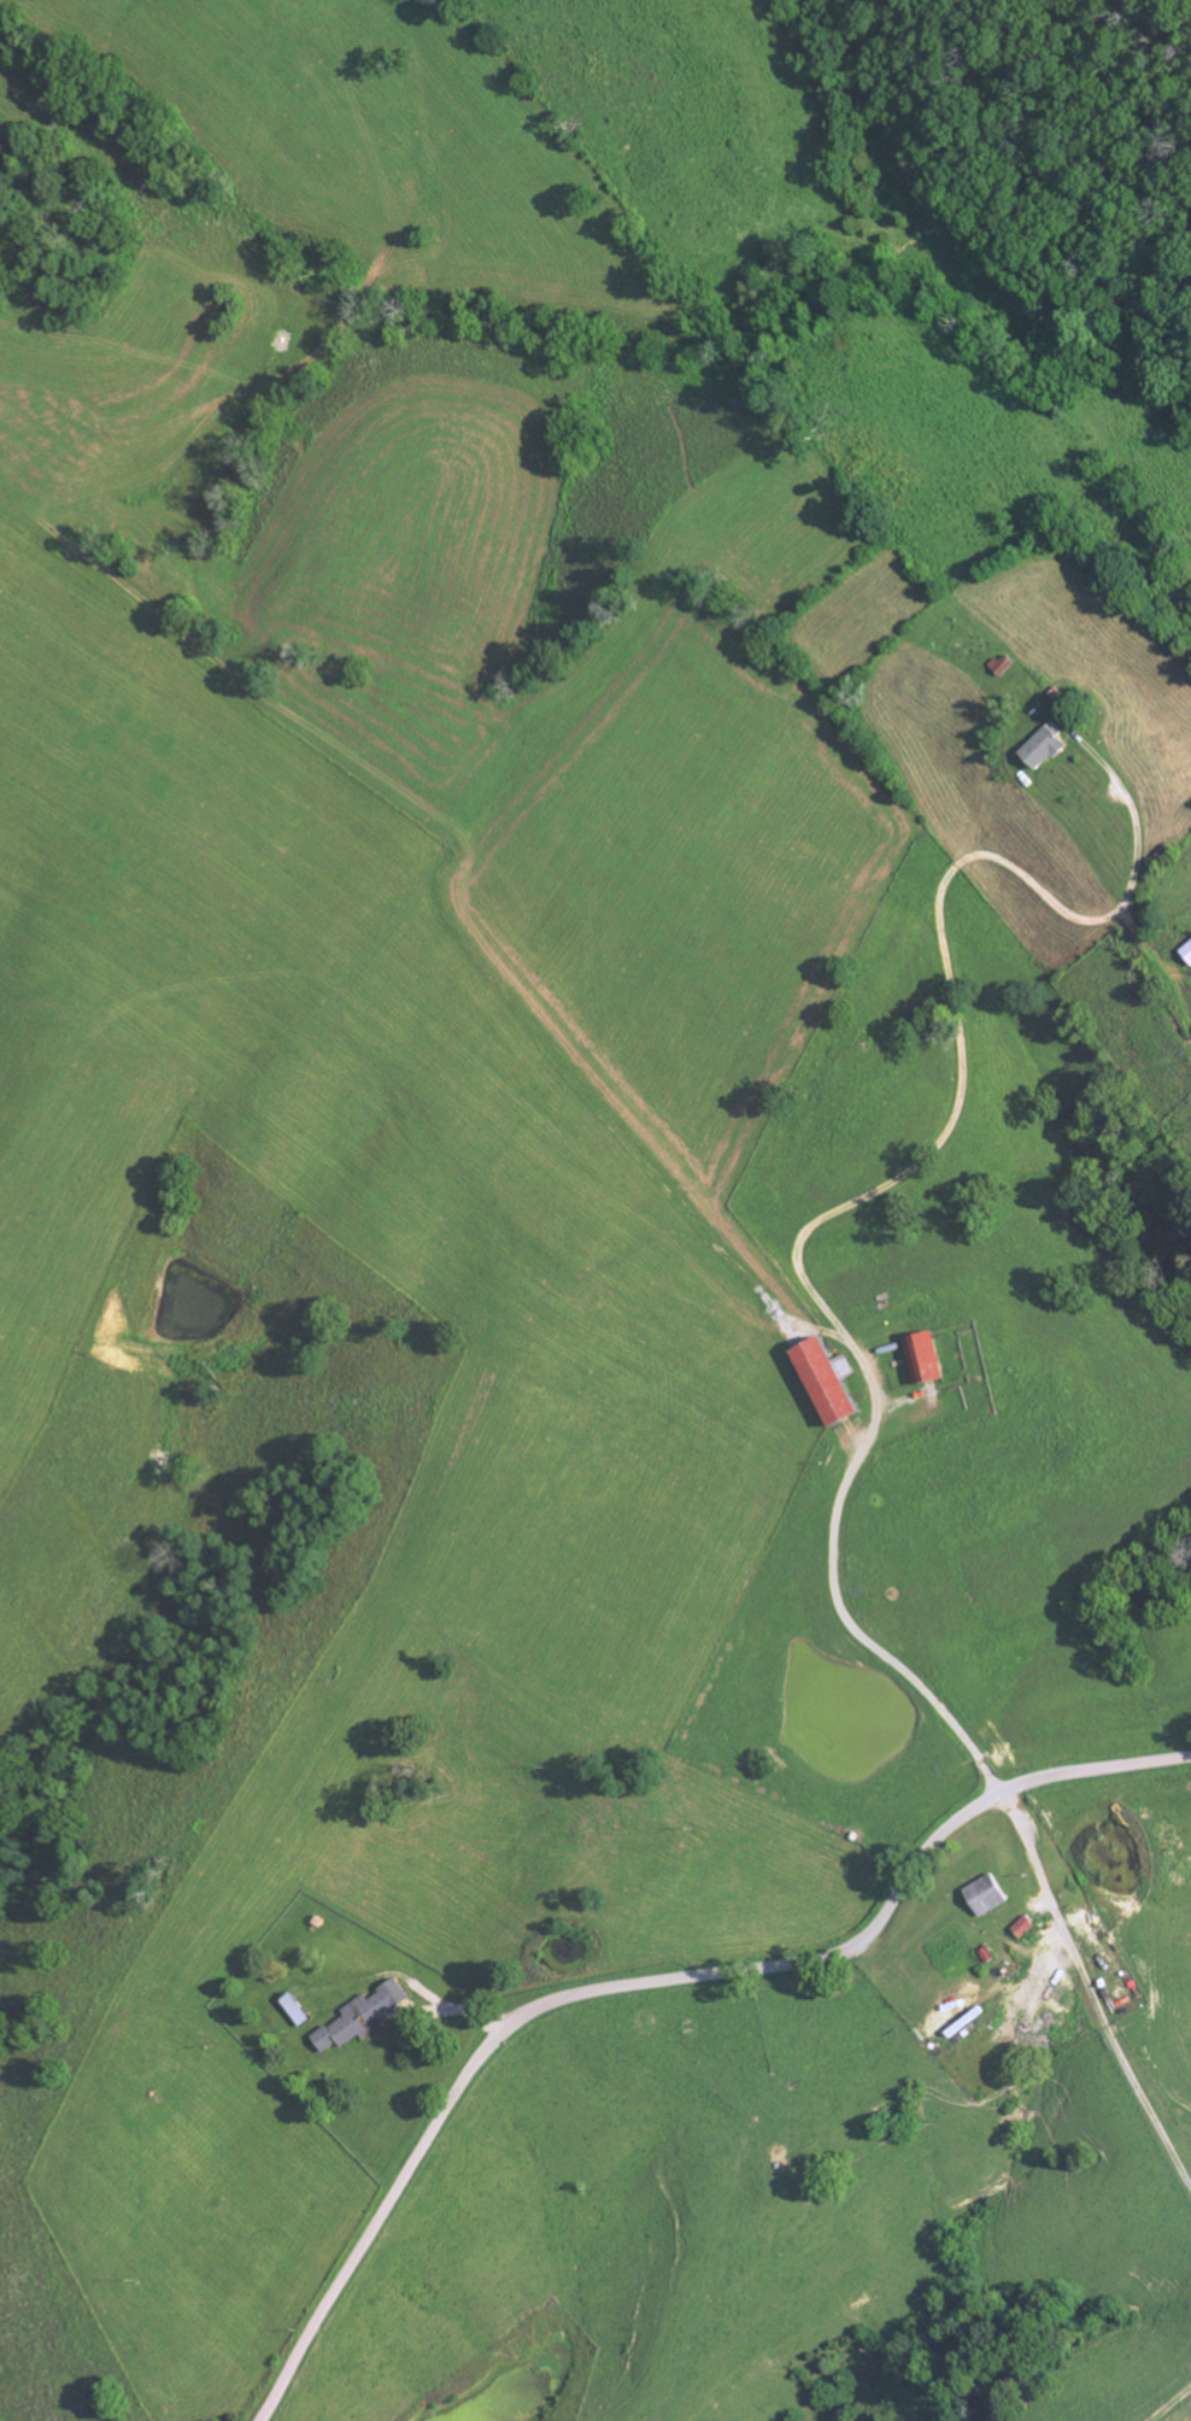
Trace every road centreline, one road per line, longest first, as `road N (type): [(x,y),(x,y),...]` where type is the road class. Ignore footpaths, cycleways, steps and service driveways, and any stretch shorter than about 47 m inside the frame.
road 1 (residential): [(1190,1758),(1046,1777),(990,1800),(935,1845),(879,1928),(838,1957),(592,1993),(517,2023),(456,2098),(267,2420)]

